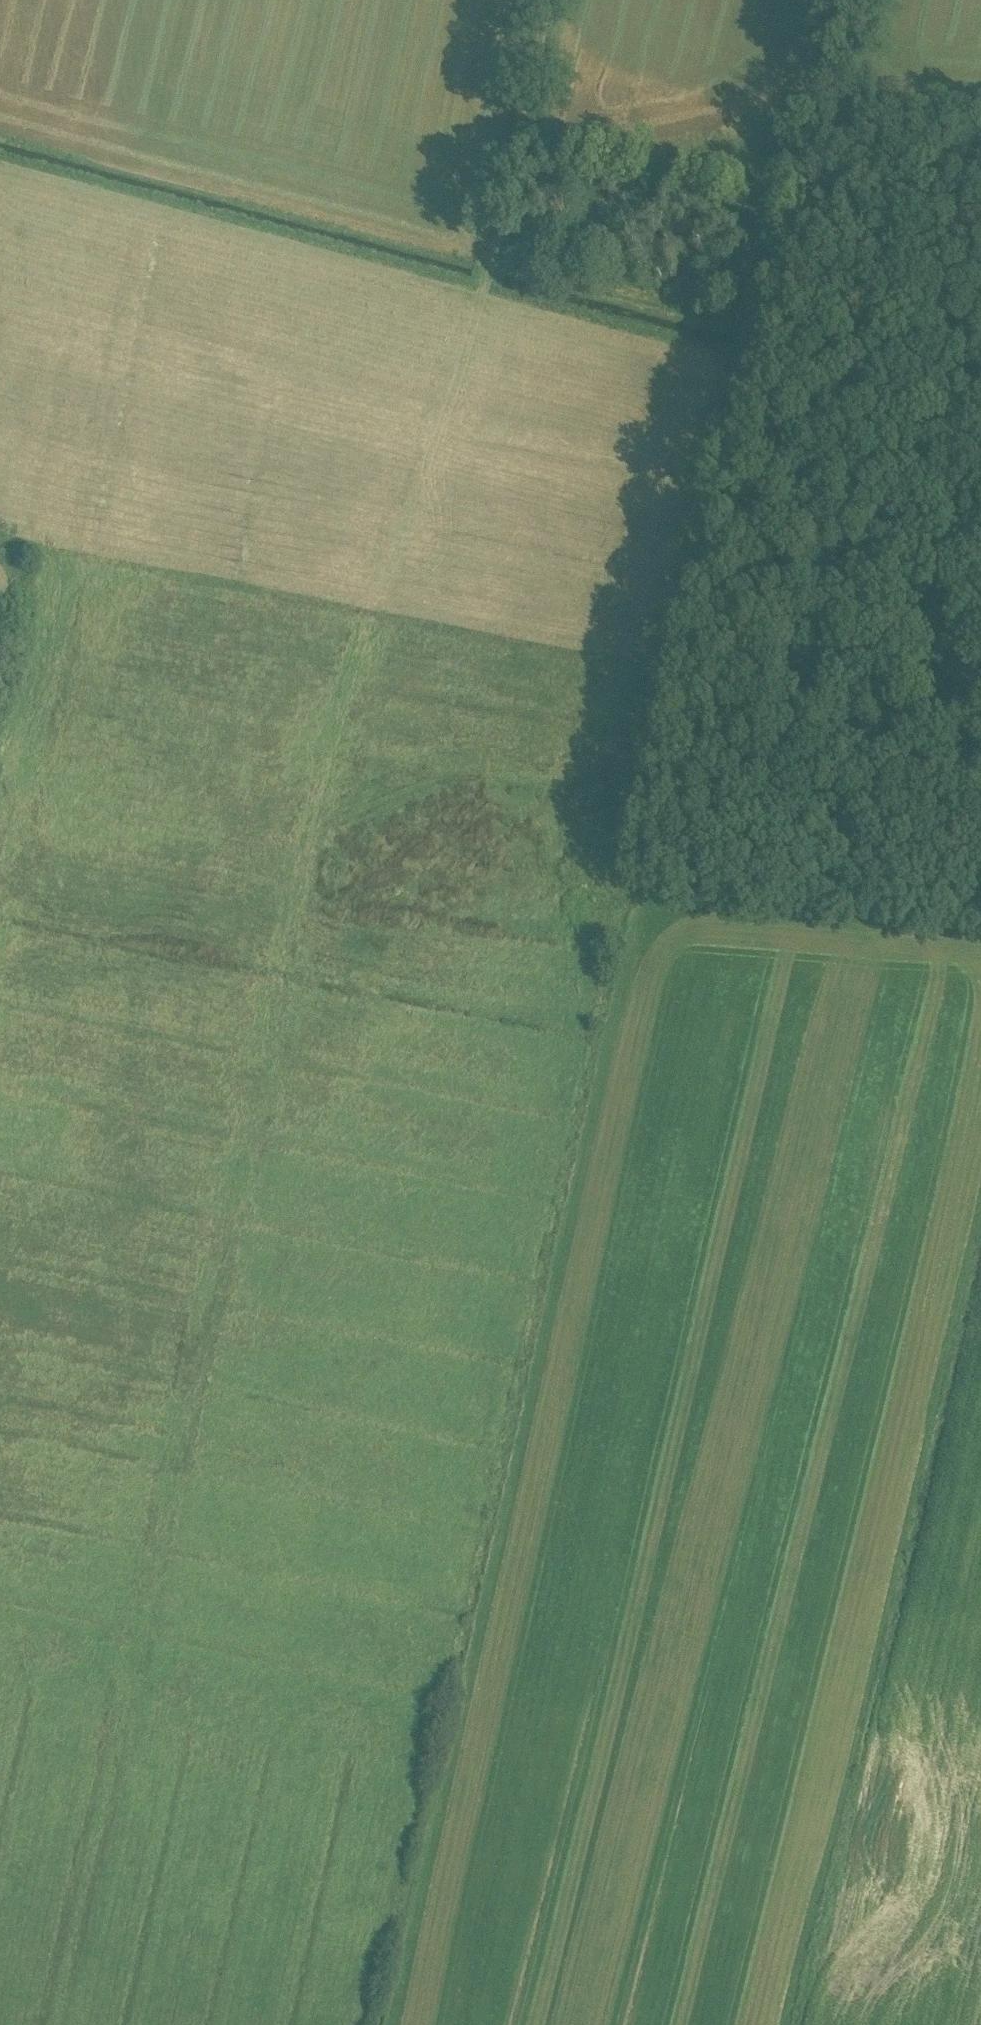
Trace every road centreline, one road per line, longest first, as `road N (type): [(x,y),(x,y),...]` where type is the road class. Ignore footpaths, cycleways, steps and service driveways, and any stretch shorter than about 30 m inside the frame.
road 1 (track): [(479,294),(546,0)]

